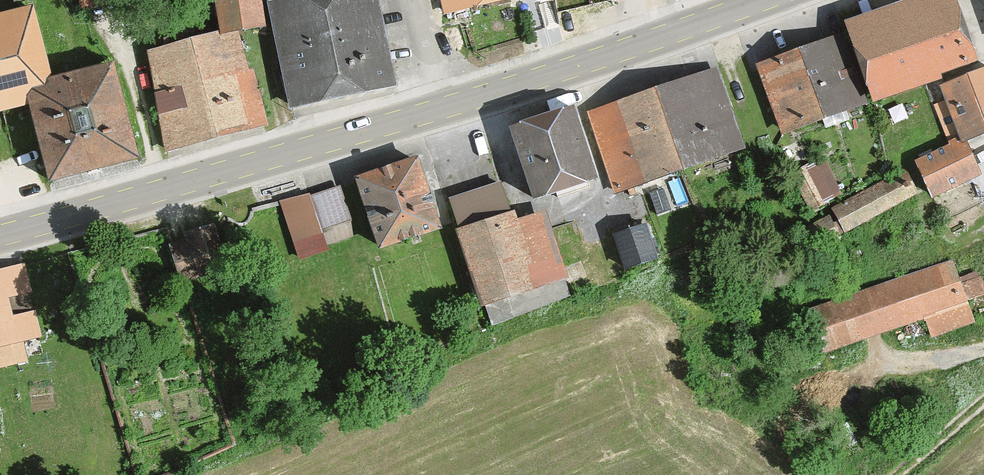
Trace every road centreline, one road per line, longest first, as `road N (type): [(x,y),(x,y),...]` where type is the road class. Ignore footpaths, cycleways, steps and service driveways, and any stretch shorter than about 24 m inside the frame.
road 1 (primary): [(446,105),(0,238)]
road 2 (primary): [(760,0),(446,105)]

